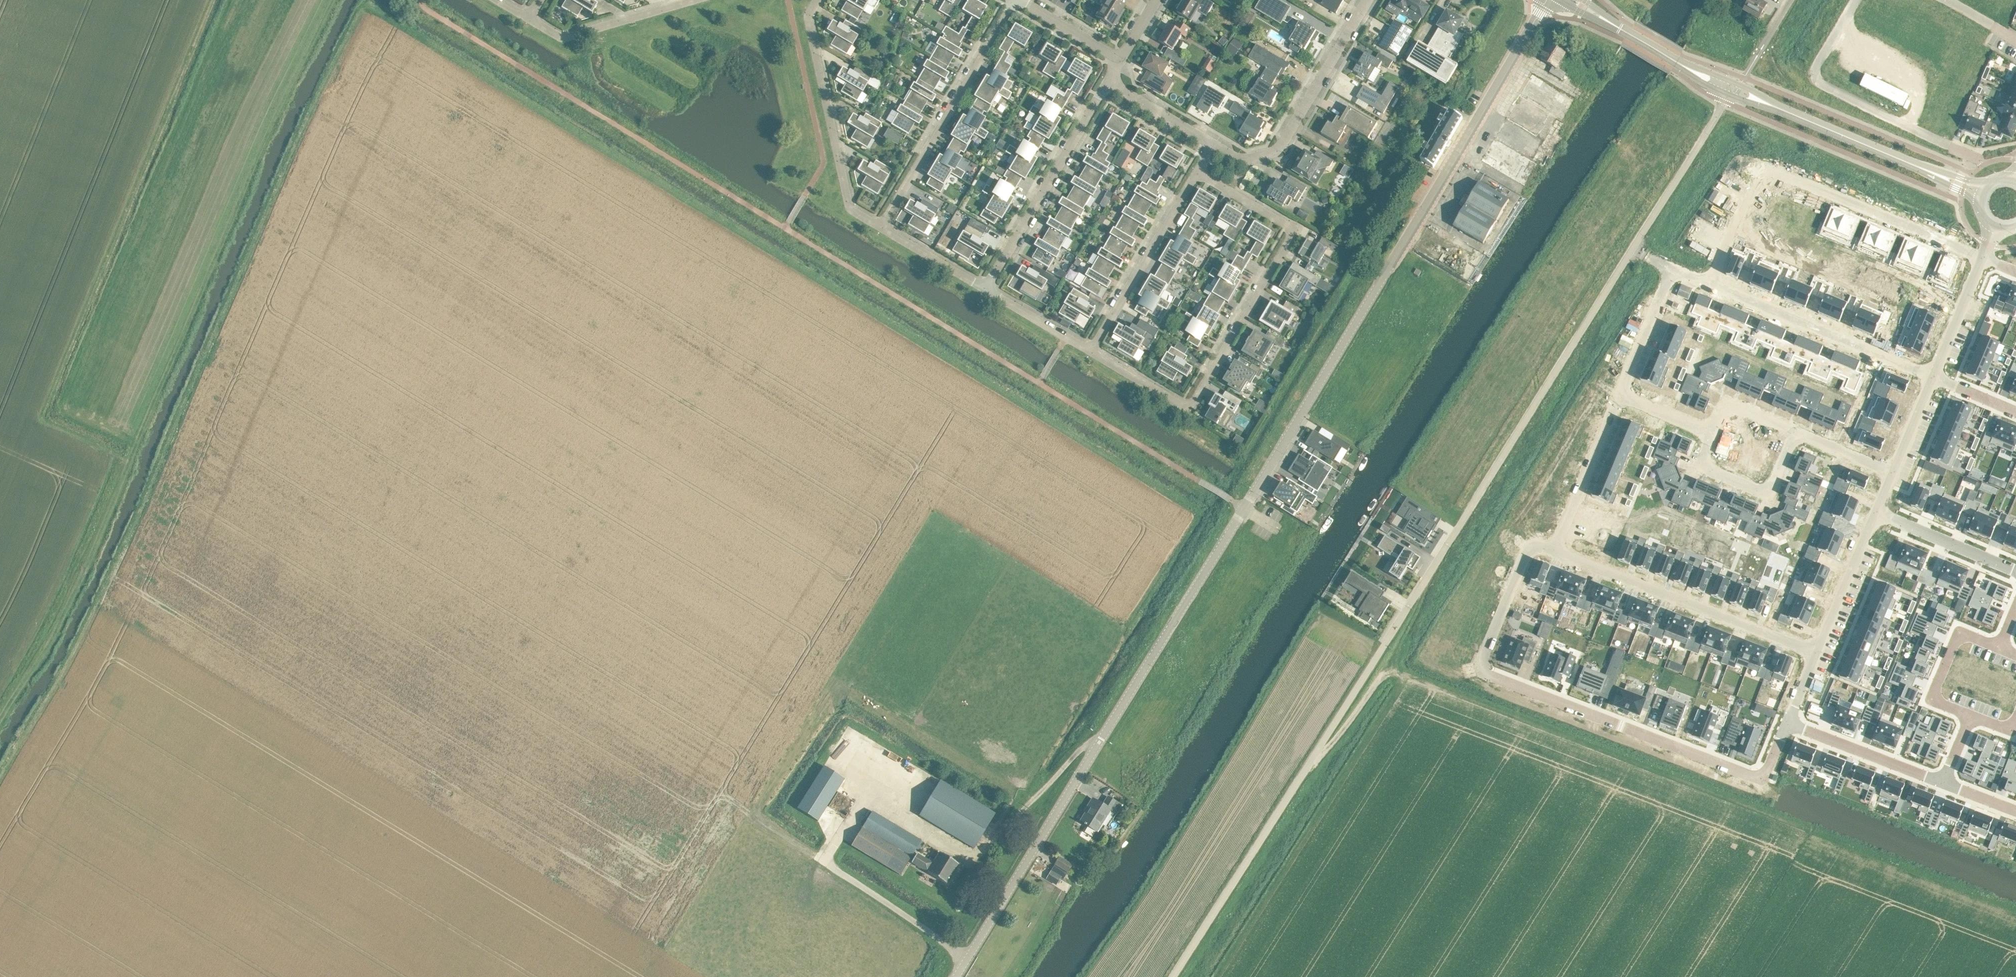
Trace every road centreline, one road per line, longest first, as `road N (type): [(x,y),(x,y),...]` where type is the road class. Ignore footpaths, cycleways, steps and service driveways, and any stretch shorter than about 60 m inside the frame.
road 1 (tertiary): [(956,976),(1546,0)]
road 2 (unclassified): [(1173,976),(1632,248)]
road 3 (residential): [(1818,654),(1533,541),(1479,667),(1754,776),(1767,772),(1788,723)]
road 4 (track): [(333,0),(49,640),(0,722)]
road 5 (residential): [(1092,351),(1190,408),(1291,238),(1286,224),(1197,172)]
road 6 (residential): [(1710,283),(1763,166),(1982,257)]
road 7 (residential): [(881,228),(1014,0)]
road 8 (residential): [(881,228),(850,209),(809,14),(817,0)]
road 9 (track): [(825,863),(759,823),(756,811),(831,691),(846,690)]
road 10 (residential): [(1936,378),(1710,283)]
road 11 (residential): [(1212,144),(1246,159),(1281,146),(1367,0)]
road 12 (residential): [(985,289),(1108,83)]
road 13 (residential): [(1092,351),(1197,172)]
road 14 (residential): [(1794,431),(1768,495),(1696,466),(1710,431)]
road 15 (residential): [(1816,81),(1982,160)]
road 16 (unclassified): [(1632,248),(1730,94)]
road 17 (residential): [(529,18),(565,37),(692,0)]
road 18 (residential): [(1943,781),(1788,723)]
road 19 (residential): [(1999,646),(1958,629),(1930,699),(1971,716)]
road 20 (residential): [(1818,654),(1878,513)]
road 21 (residential): [(2015,571),(1878,513)]
road 22 (unclassified): [(1923,169),(1790,113)]
road 23 (residential): [(1936,378),(1982,257)]
road 24 (track): [(1314,756),(1389,673),(1404,678)]
road 25 (residential): [(1092,351),(985,289)]
road 26 (residential): [(1108,83),(1212,144)]
road 27 (residential): [(985,289),(881,228)]

